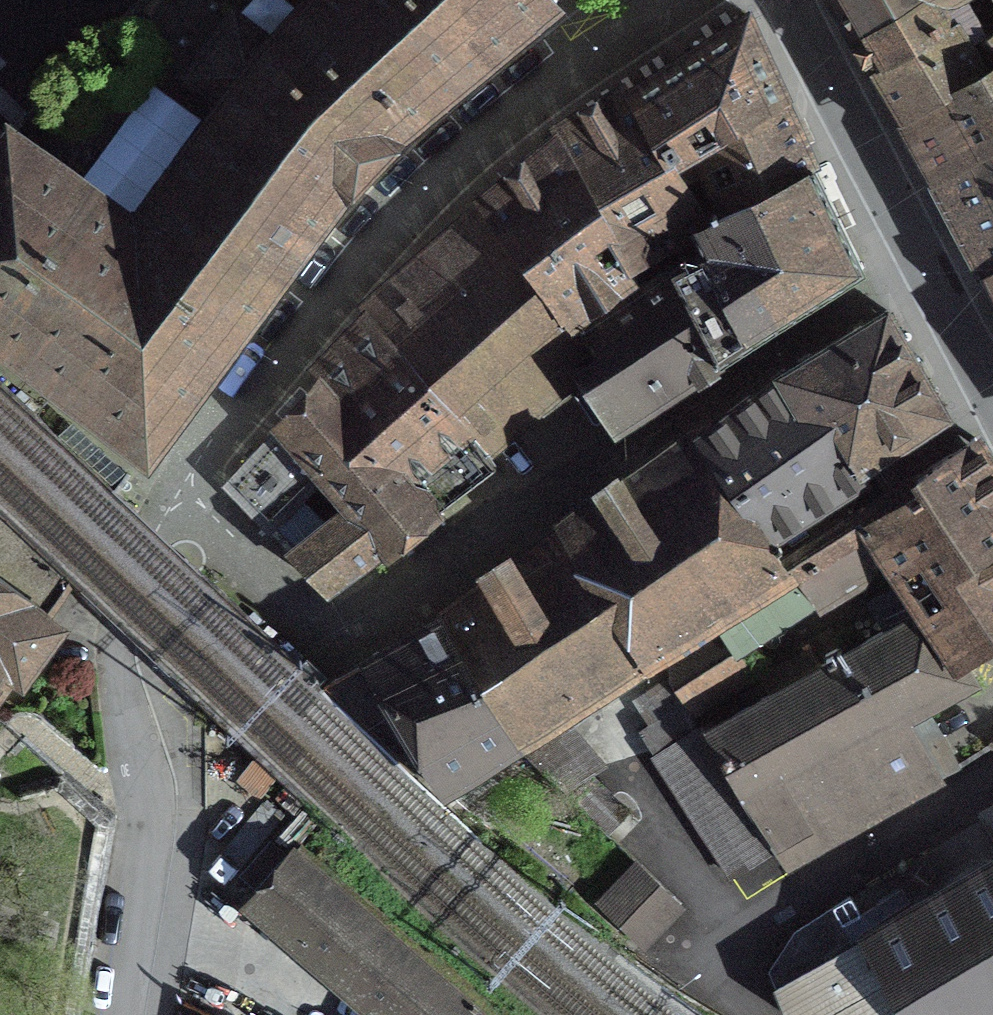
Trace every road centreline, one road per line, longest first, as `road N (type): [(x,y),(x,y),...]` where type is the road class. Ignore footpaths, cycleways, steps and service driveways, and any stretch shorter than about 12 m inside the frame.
road 1 (residential): [(116,1014),(146,807),(116,639),(165,515),(188,493),(199,460),(421,189),(573,58),(656,0)]
road 2 (residential): [(992,388),(791,0)]

